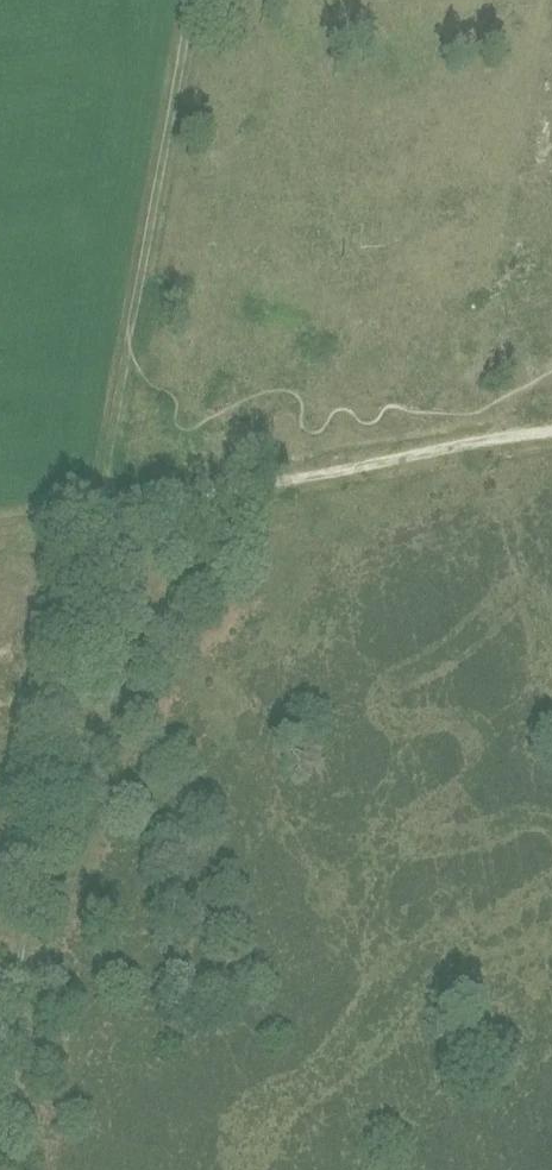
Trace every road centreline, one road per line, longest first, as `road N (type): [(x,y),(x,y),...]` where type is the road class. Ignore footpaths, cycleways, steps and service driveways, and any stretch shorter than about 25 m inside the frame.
road 1 (track): [(117,508),(1,1169)]
road 2 (track): [(96,511),(551,432)]
road 3 (track): [(192,0),(128,339)]
road 4 (track): [(128,339),(96,511)]

